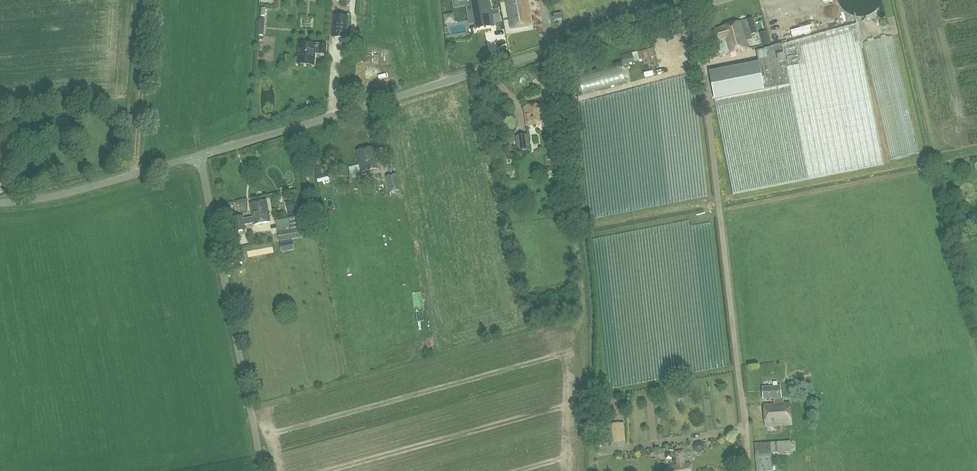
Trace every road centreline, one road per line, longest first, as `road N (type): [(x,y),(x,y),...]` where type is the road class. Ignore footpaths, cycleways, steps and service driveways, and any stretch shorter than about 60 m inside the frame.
road 1 (unclassified): [(693,9),(200,152)]
road 2 (unclassified): [(264,470),(200,152)]
road 3 (track): [(750,470),(720,213)]
road 4 (unclassified): [(200,152),(109,180),(0,199)]
road 5 (track): [(720,213),(693,9)]

